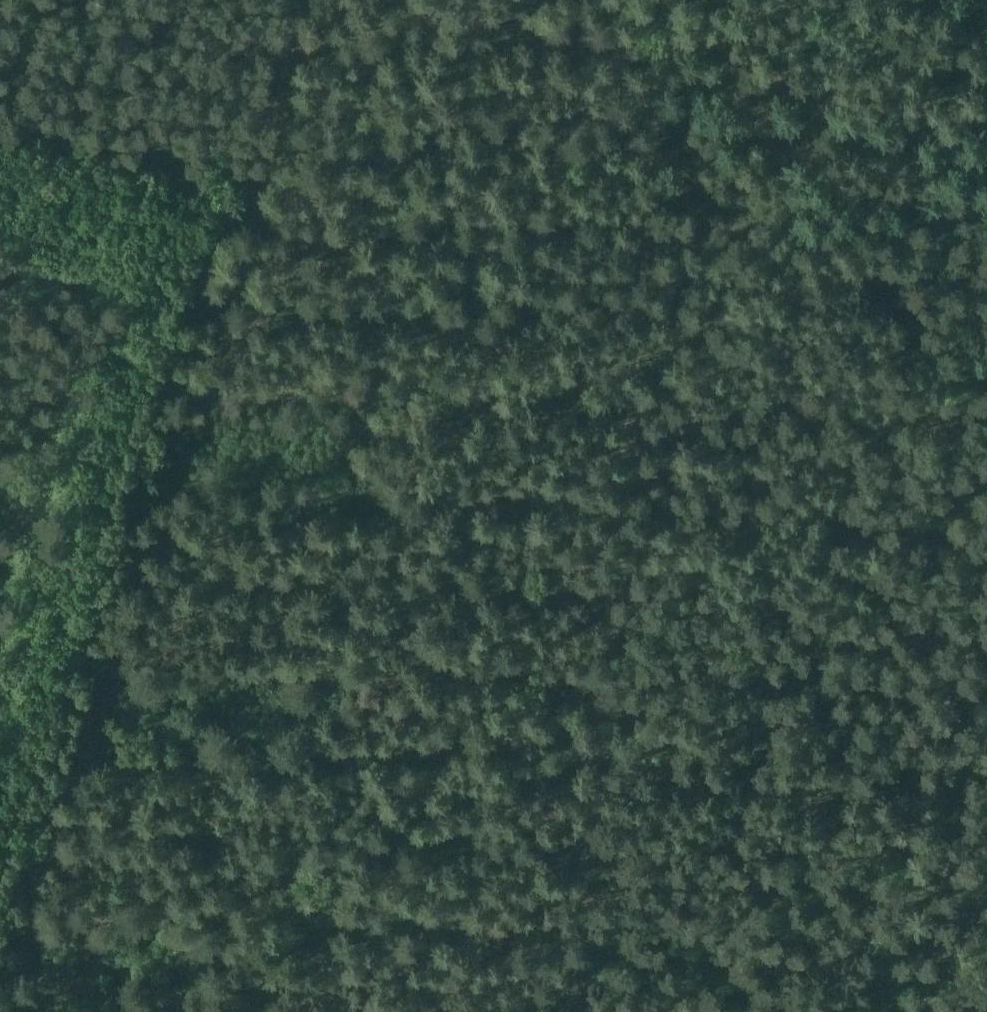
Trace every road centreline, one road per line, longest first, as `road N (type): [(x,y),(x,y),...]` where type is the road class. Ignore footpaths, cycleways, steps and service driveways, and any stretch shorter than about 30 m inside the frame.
road 1 (track): [(570,1011),(667,0)]
road 2 (track): [(298,0),(268,141),(195,273),(0,938)]

